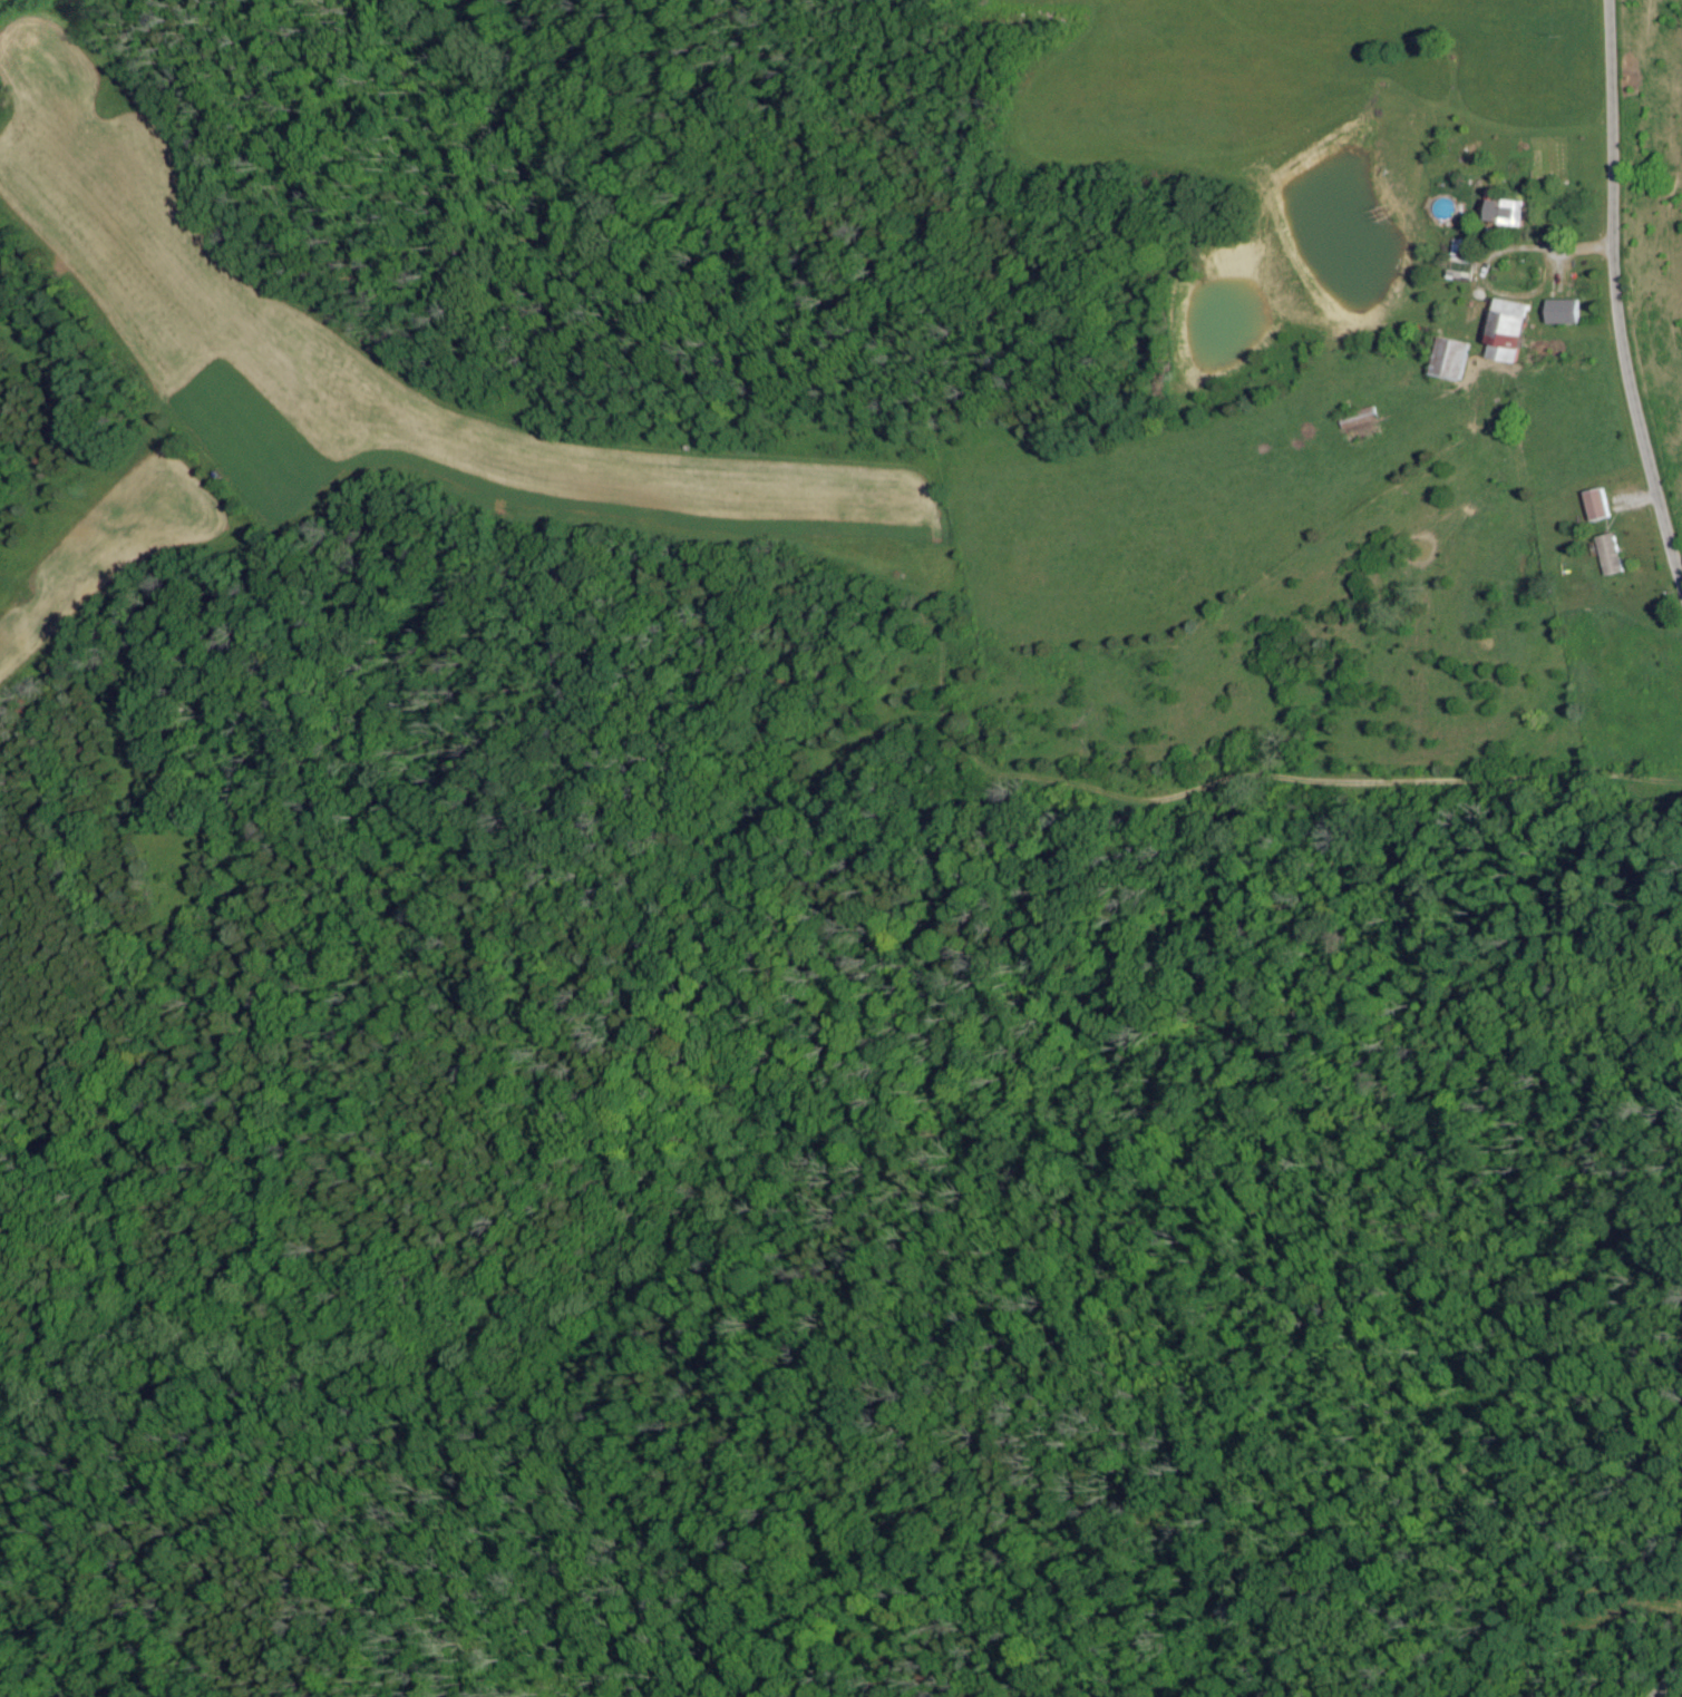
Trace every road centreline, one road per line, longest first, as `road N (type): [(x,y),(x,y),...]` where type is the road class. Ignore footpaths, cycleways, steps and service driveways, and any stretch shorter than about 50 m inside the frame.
road 1 (residential): [(1681,582),(1616,287),(1610,0)]

